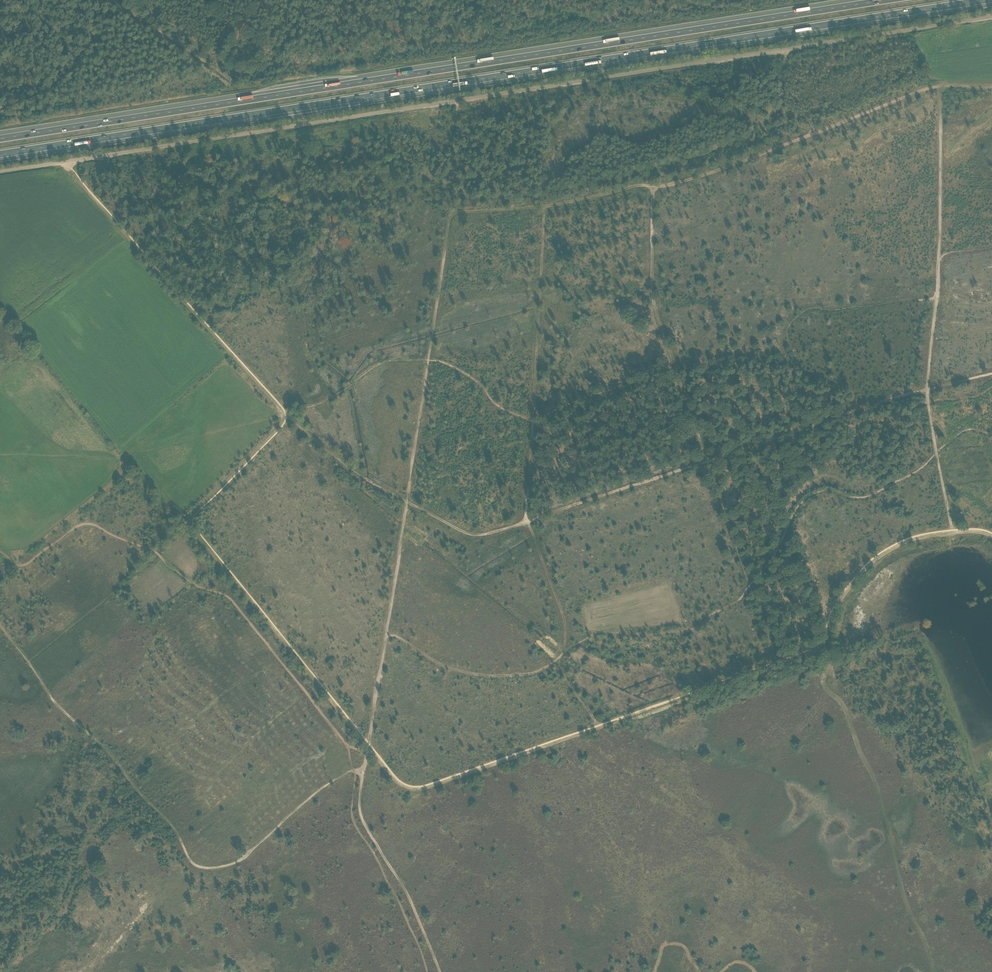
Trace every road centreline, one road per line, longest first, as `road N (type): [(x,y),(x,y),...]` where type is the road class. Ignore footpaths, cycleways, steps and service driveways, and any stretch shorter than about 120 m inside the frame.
road 1 (unclassified): [(0,172),(991,17)]
road 2 (motorway): [(0,154),(984,0)]
road 3 (motorway): [(886,0),(0,139)]
road 4 (track): [(363,770),(321,788),(244,859),(197,866),(170,823),(55,703),(0,624)]
road 5 (track): [(368,746),(190,524),(283,415)]
road 6 (track): [(951,533),(882,555),(837,598),(827,636),(814,650),(599,727)]
road 7 (track): [(822,644),(832,654),(824,687),(847,710),(876,782),(902,889),(934,971)]
road 8 (track): [(283,415),(64,162)]
road 9 (track): [(656,189),(940,87)]
road 10 (track): [(407,502),(454,214)]
road 11 (track): [(706,461),(654,304),(656,189)]
road 12 (track): [(599,727),(417,789),(397,781),(368,746)]
road 13 (track): [(927,389),(706,461)]
road 14 (track): [(599,727),(562,669),(564,620),(526,522)]
road 15 (track): [(440,971),(406,891),(364,823),(363,770)]
road 16 (track): [(533,420),(544,207)]
road 17 (track): [(526,522),(706,461)]
road 18 (track): [(940,257),(940,87)]
road 19 (track): [(286,417),(407,502)]
road 20 (track): [(951,533),(927,389)]
road 21 (track): [(386,634),(407,502)]
road 22 (track): [(749,586),(706,461)]
road 23 (track): [(407,502),(473,535),(526,522)]

